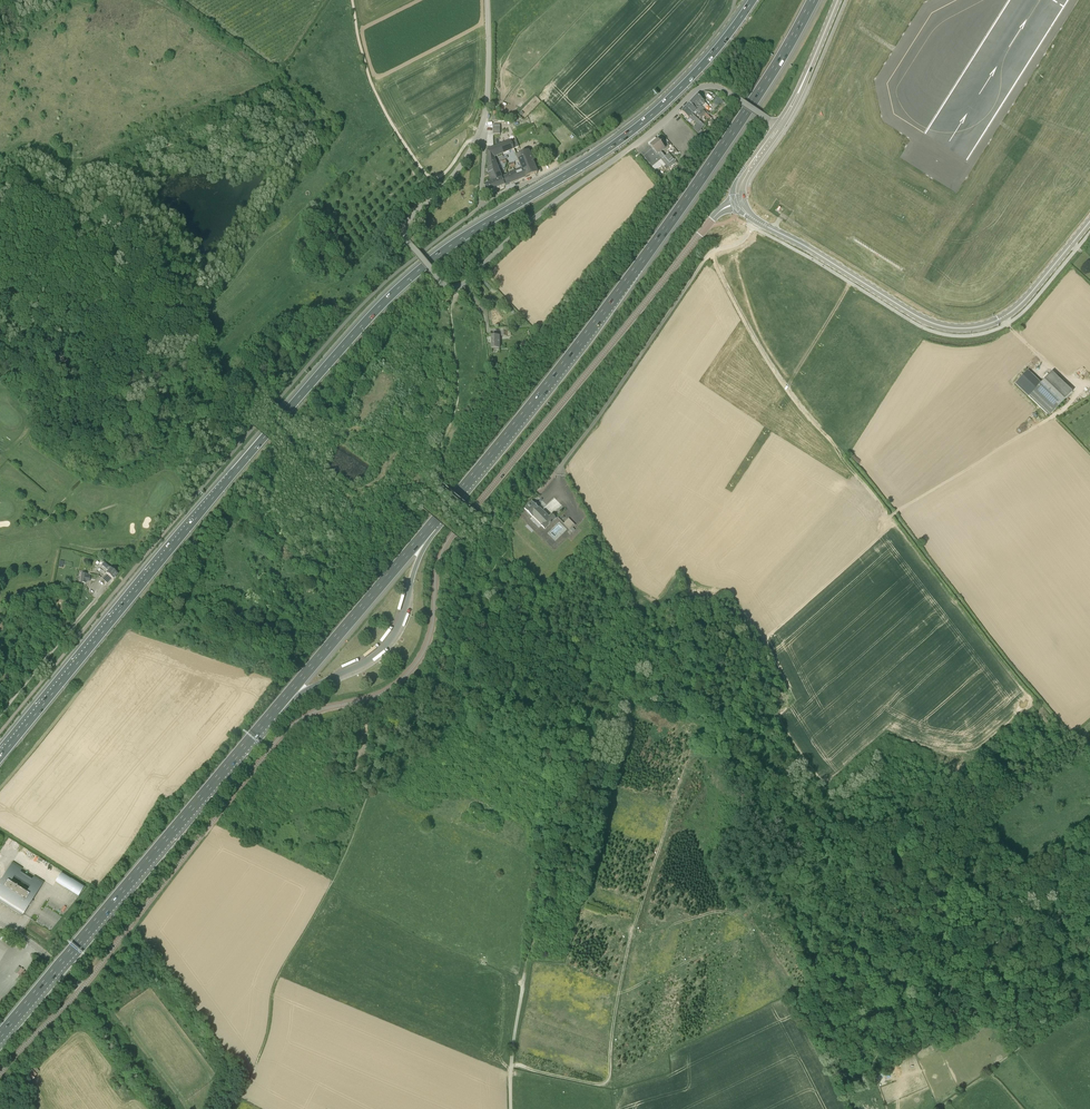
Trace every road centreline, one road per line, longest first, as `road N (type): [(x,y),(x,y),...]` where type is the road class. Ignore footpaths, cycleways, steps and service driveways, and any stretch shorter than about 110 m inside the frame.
road 1 (motorway): [(752,0),(645,120),(447,248),(387,298),(0,757)]
road 2 (tertiary): [(82,988),(287,729),(316,711),(383,693),(414,666),(432,629),(436,571),(449,540),(714,217),(739,203)]
road 3 (motorway): [(432,525),(659,238),(813,0)]
road 4 (track): [(1080,748),(841,451),(791,403),(708,255)]
road 5 (track): [(511,1064),(593,1084),(609,1077),(635,924),(692,747)]
road 6 (tertiary): [(1089,221),(1017,307),(989,324),(958,328),(916,315),(739,203)]
road 7 (motorway): [(0,1036),(273,712)]
road 8 (track): [(511,1064),(565,771),(557,726)]
road 9 (unclassified): [(464,284),(697,89),(716,86),(733,96)]
road 10 (motorway): [(273,712),(432,525)]
road 11 (track): [(1089,386),(893,514)]
road 12 (track): [(0,787),(125,631)]
road 13 (unclassified): [(438,278),(406,238),(405,224),(450,179),(477,135)]
road 14 (residential): [(0,714),(95,600)]
road 15 (track): [(396,131),(361,54),(352,0)]
road 16 (tertiary): [(779,126),(838,0)]
road 17 (unclassified): [(477,135),(485,110),(485,0)]

